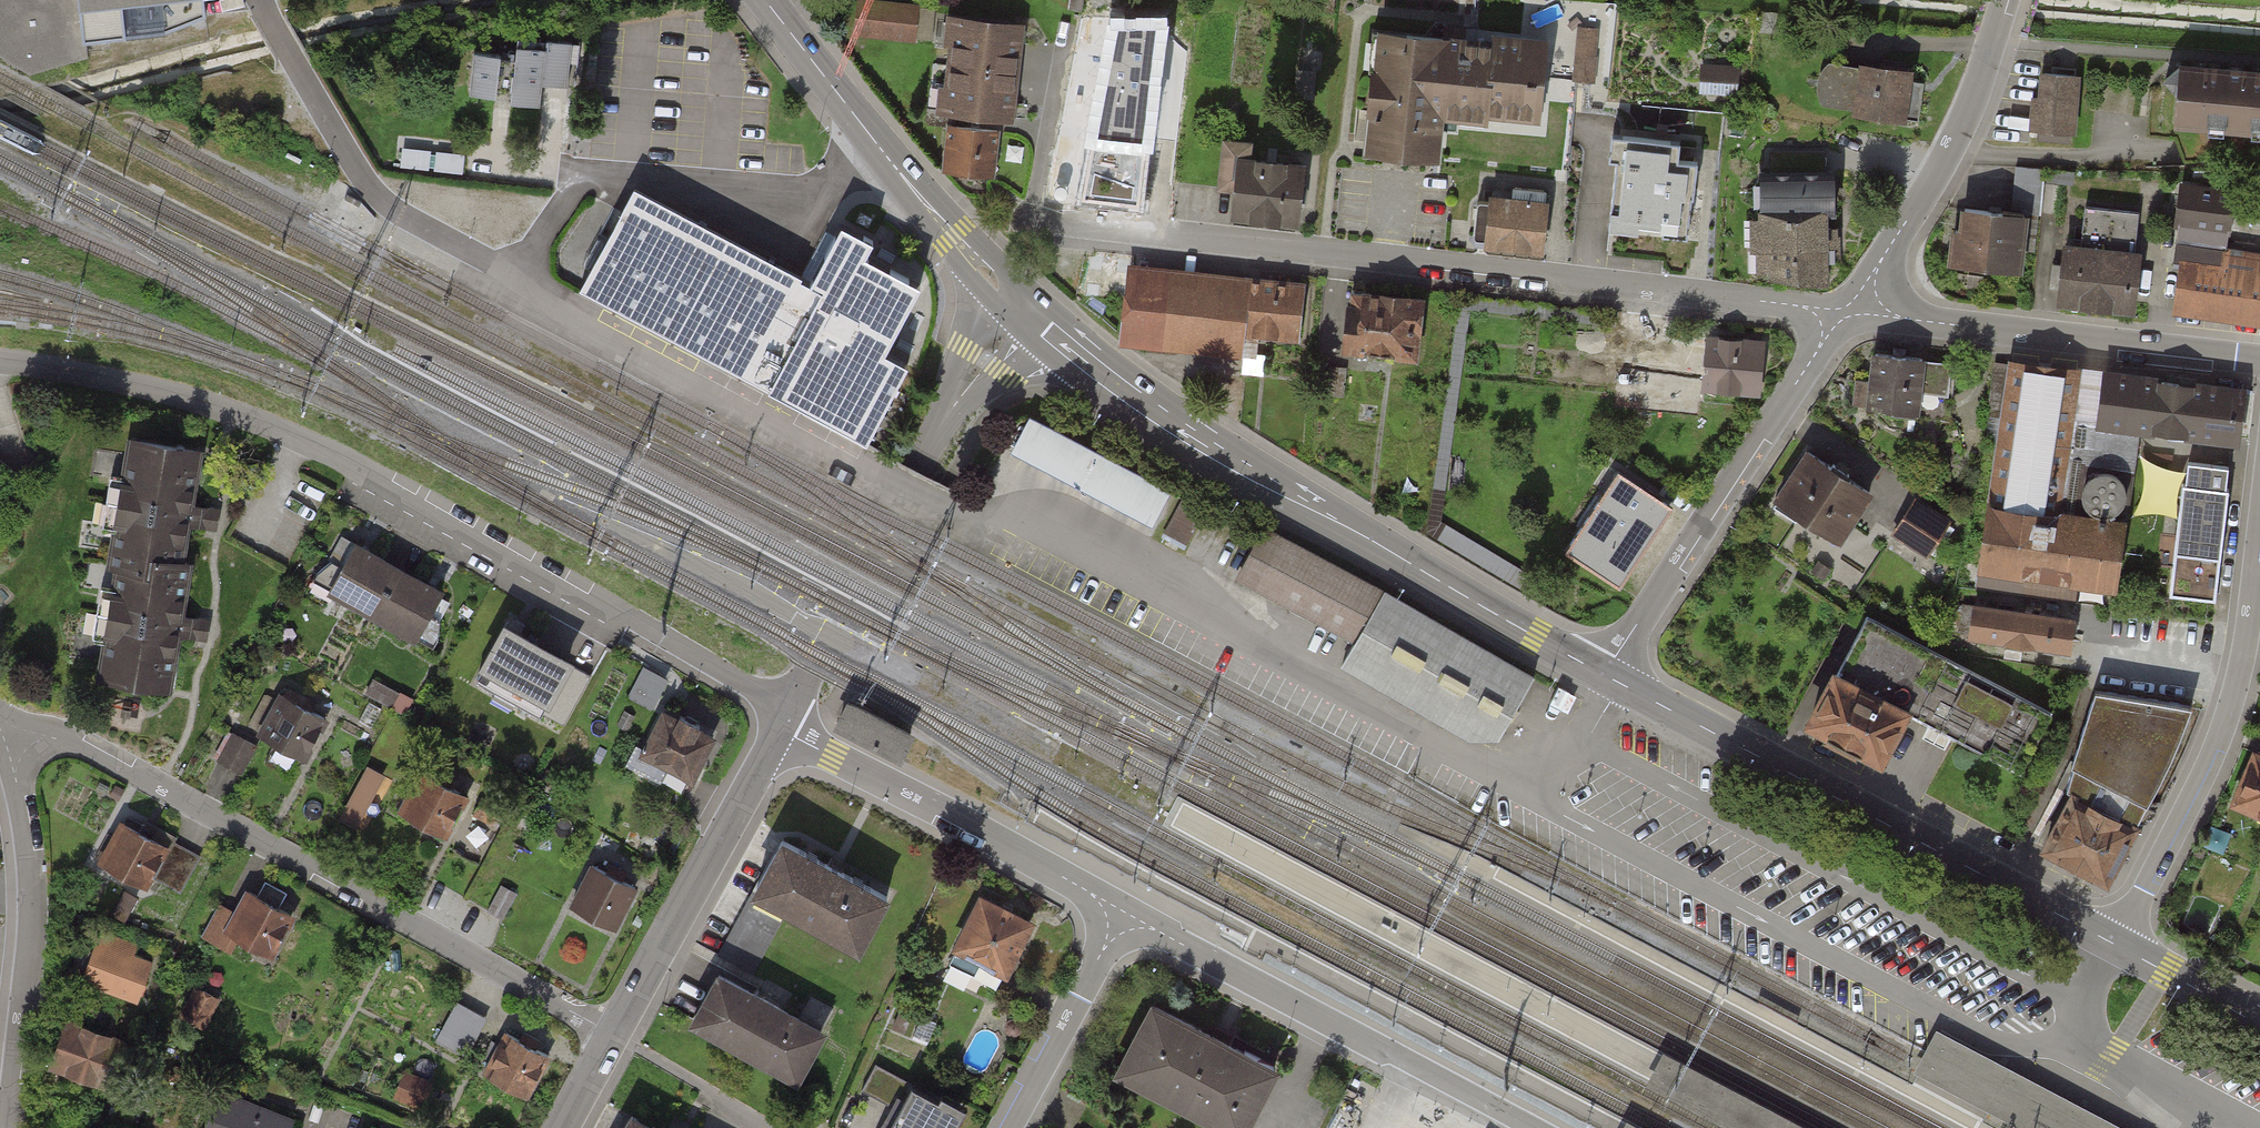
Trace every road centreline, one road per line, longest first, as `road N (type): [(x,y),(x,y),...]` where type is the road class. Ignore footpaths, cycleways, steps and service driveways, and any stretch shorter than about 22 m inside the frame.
road 1 (residential): [(791,711),(301,439),(216,405),(0,360)]
road 2 (residential): [(1031,220),(1849,311)]
road 3 (secondary): [(1605,676),(1159,415),(1024,313)]
road 4 (residential): [(58,739),(139,774),(614,1036)]
road 5 (secondary): [(2114,944),(1620,684)]
road 6 (residential): [(1534,1127),(1156,930),(1120,921)]
road 7 (residential): [(1024,313),(950,413),(791,711)]
road 8 (residential): [(1605,676),(1849,311)]
road 9 (residential): [(2259,537),(2231,708),(2114,944)]
road 10 (residential): [(1849,311),(2259,361)]
road 11 (residential): [(1120,921),(1091,893),(781,729)]
road 12 (residential): [(1849,311),(1953,144),(2004,0)]
road 13 (residential): [(781,729),(614,1036)]
road 14 (residential): [(11,1127),(33,886),(16,781)]
road 15 (residential): [(880,147),(814,194),(581,176)]
road 16 (unclassified): [(438,236),(393,209),(360,174),(262,0)]
road 17 (residential): [(1006,1127),(1120,921)]
road 18 (secondary): [(1024,313),(880,147)]
road 19 (secondary): [(880,147),(765,0)]
road 20 (secondary): [(2259,1027),(2114,944)]
road 21 (residential): [(1529,793),(1586,743),(1620,684)]

